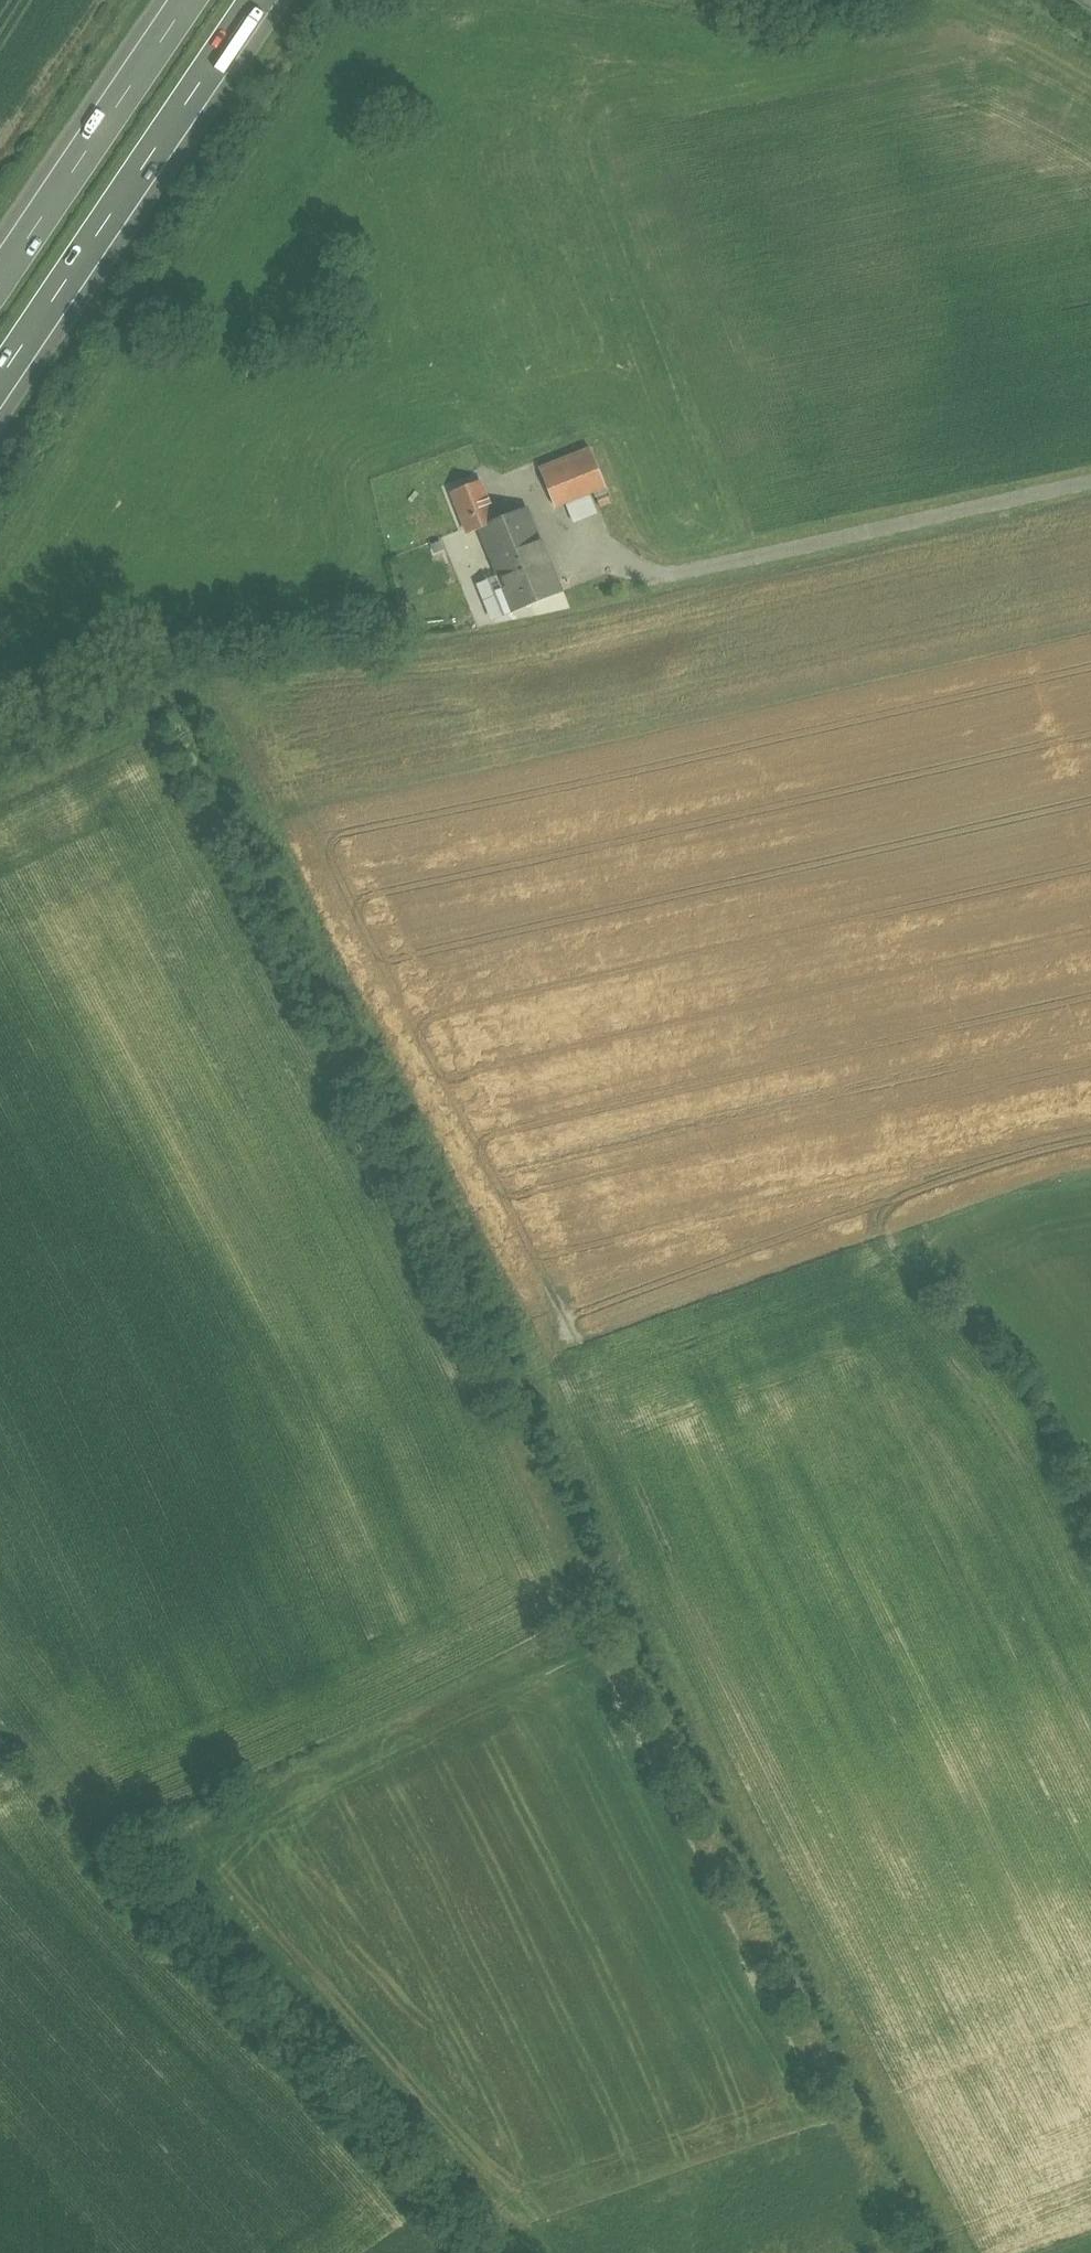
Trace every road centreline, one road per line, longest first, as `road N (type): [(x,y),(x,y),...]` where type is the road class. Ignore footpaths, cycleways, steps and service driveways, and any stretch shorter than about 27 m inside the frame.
road 1 (motorway): [(0,391),(268,0)]
road 2 (motorway): [(178,0),(0,259)]

